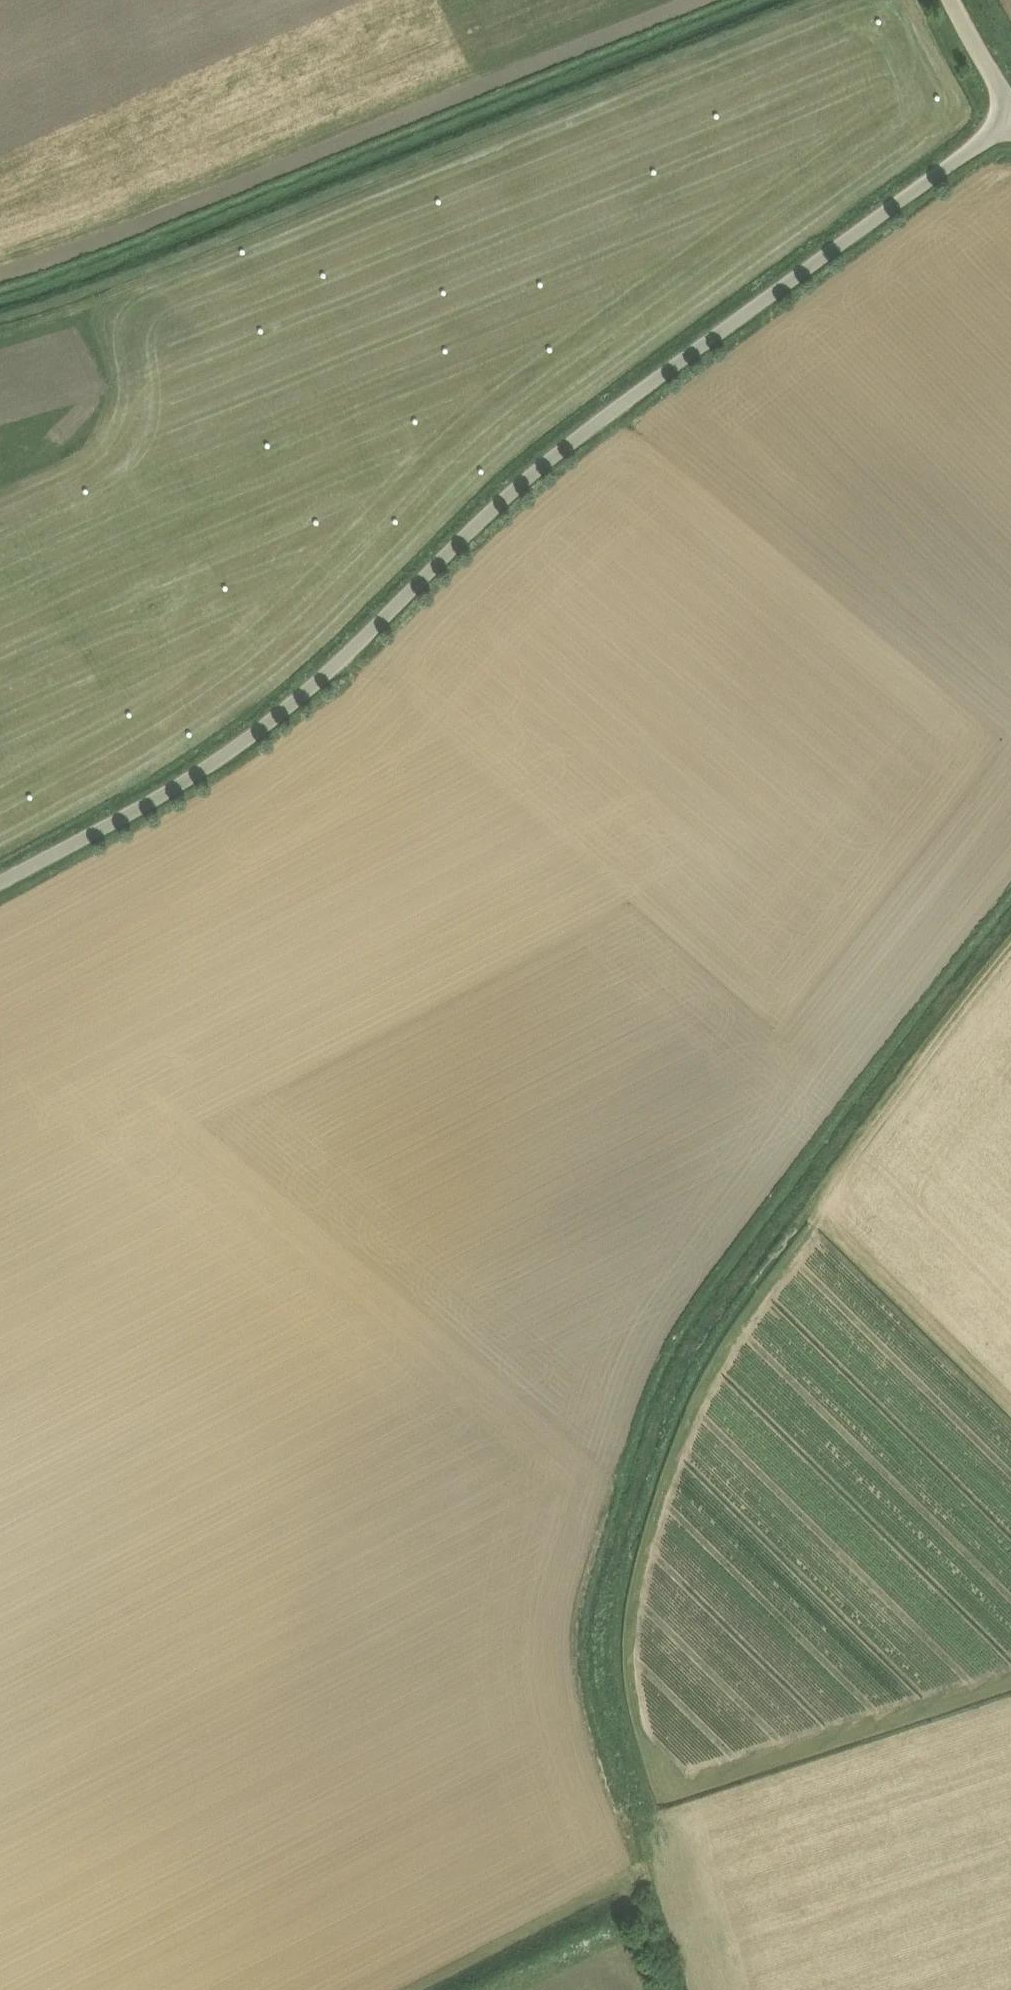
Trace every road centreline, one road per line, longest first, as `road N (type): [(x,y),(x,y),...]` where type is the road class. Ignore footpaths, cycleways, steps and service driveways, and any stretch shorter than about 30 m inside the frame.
road 1 (unclassified): [(0,881),(152,802),(248,740),(573,439),(1010,120)]

